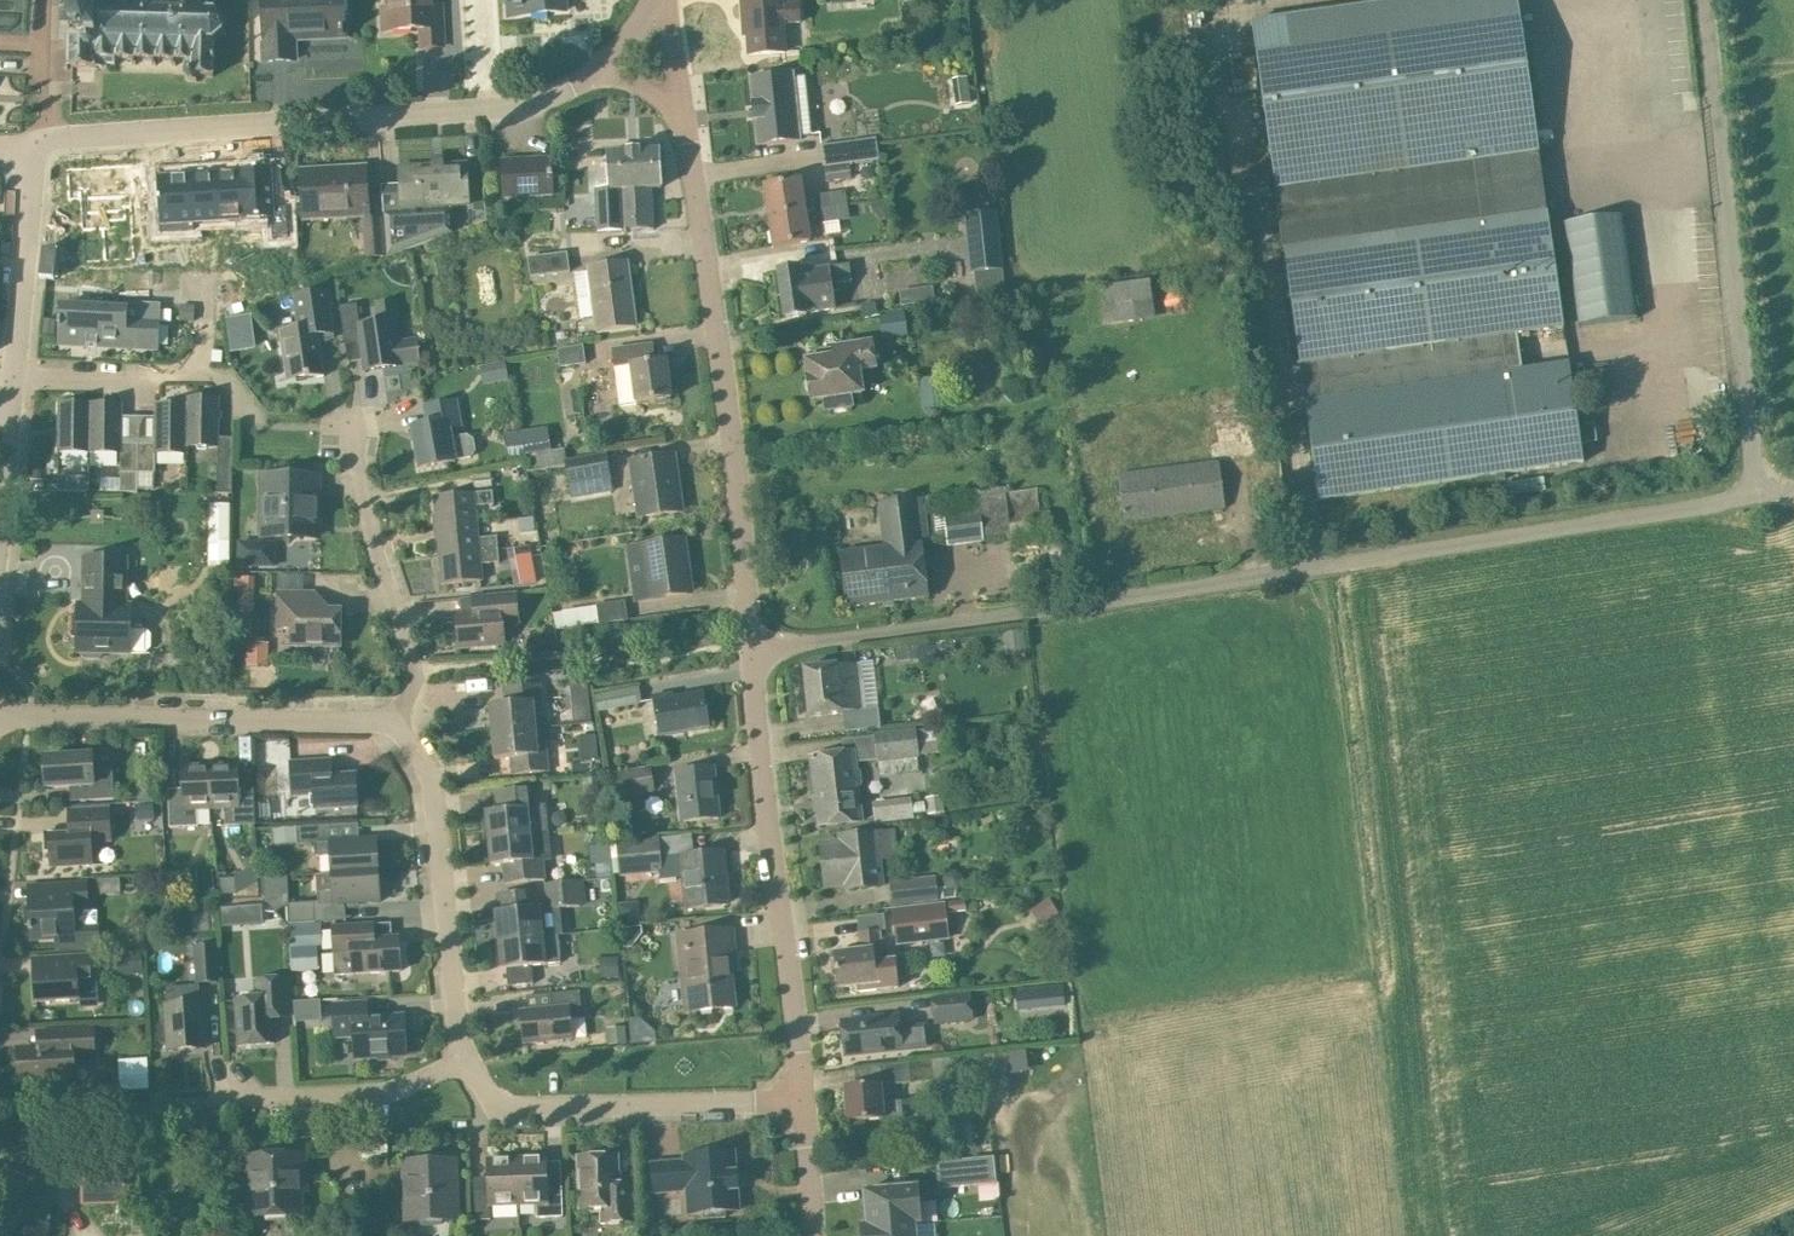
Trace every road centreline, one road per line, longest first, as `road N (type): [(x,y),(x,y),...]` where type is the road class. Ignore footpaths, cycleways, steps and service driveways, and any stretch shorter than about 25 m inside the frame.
road 1 (residential): [(755,655),(1757,498)]
road 2 (tertiary): [(37,144),(493,111),(593,76)]
road 3 (residential): [(755,655),(684,114)]
road 4 (unclassified): [(1757,498),(1705,0)]
road 5 (residential): [(802,1097),(755,655)]
road 6 (residential): [(0,714),(388,717)]
road 7 (residential): [(459,1059),(509,1109),(802,1097)]
road 8 (residential): [(388,717),(433,772),(459,1059)]
road 9 (residential): [(388,717),(410,696),(419,671),(342,419)]
road 10 (tertiary): [(17,376),(37,144)]
road 11 (residential): [(237,1098),(412,1089),(459,1059)]
road 12 (residential): [(17,376),(220,382)]
road 13 (tertiary): [(0,539),(17,376)]
road 14 (residential): [(37,144),(47,0)]
road 15 (residential): [(813,1235),(802,1097)]

